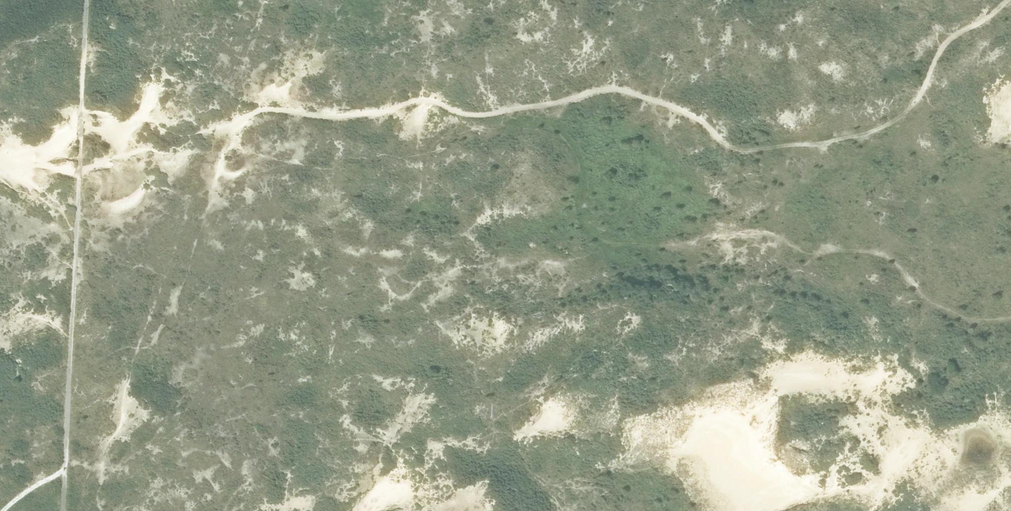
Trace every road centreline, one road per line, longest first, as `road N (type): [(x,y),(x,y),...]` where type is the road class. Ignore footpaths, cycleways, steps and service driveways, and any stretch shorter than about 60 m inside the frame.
road 1 (track): [(63,510),(87,0)]

